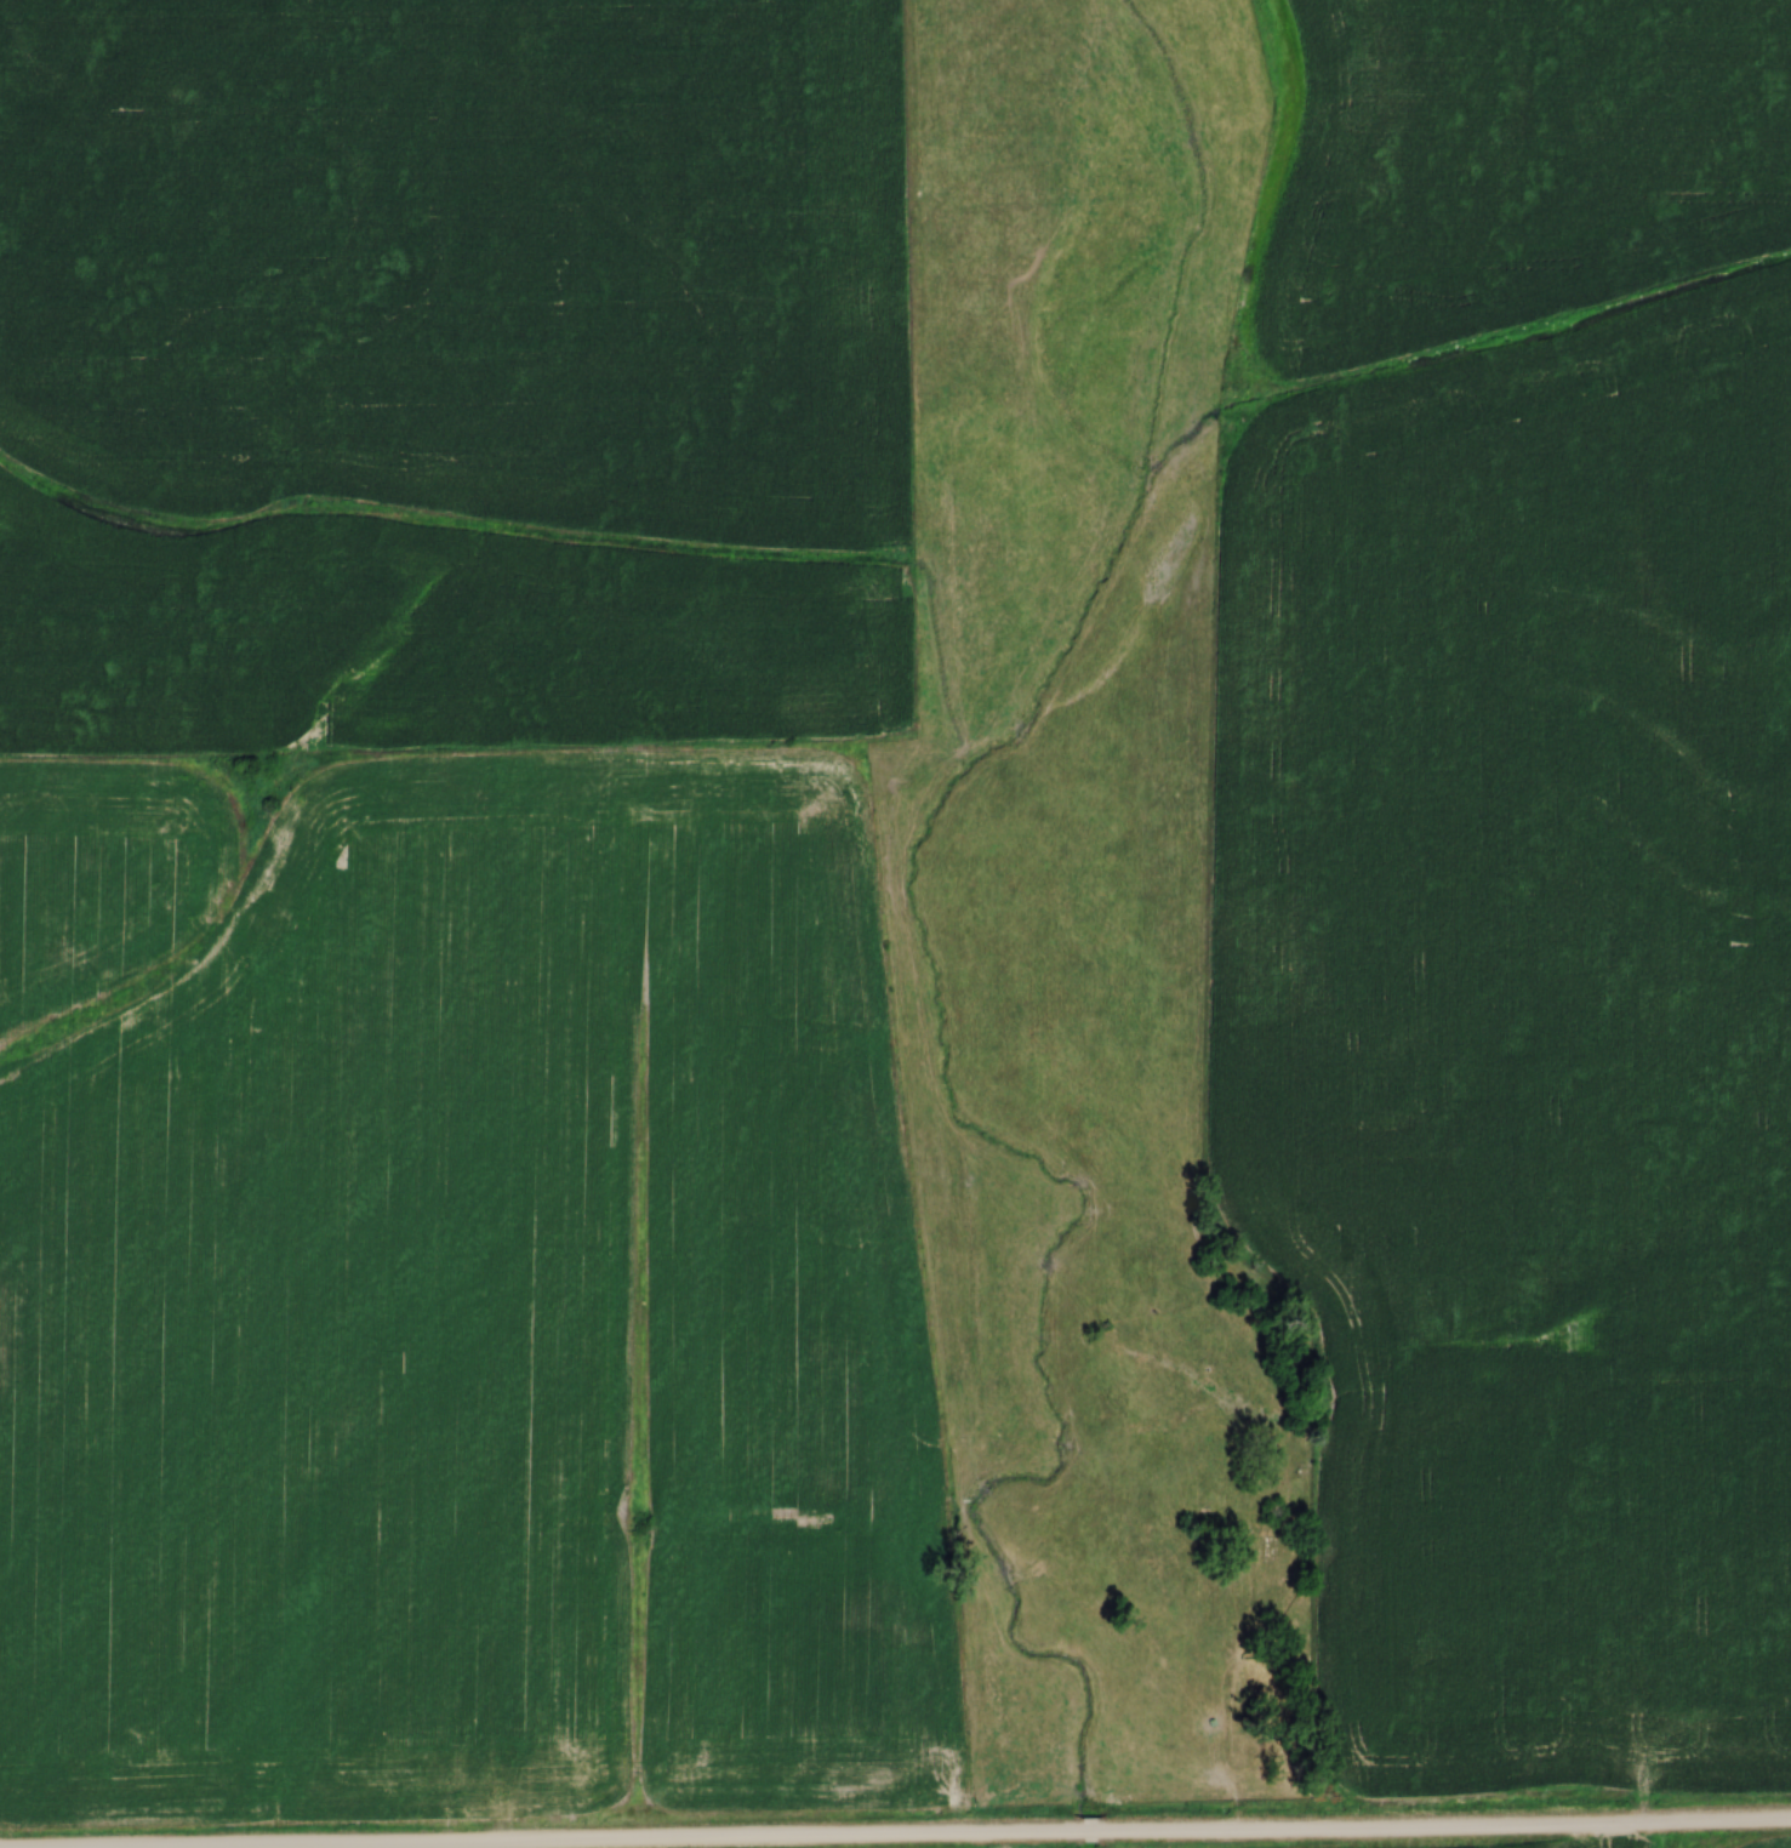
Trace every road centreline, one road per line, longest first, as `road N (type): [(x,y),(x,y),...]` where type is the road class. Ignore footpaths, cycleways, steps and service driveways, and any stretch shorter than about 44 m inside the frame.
road 1 (residential): [(1790,1817),(502,1847)]

